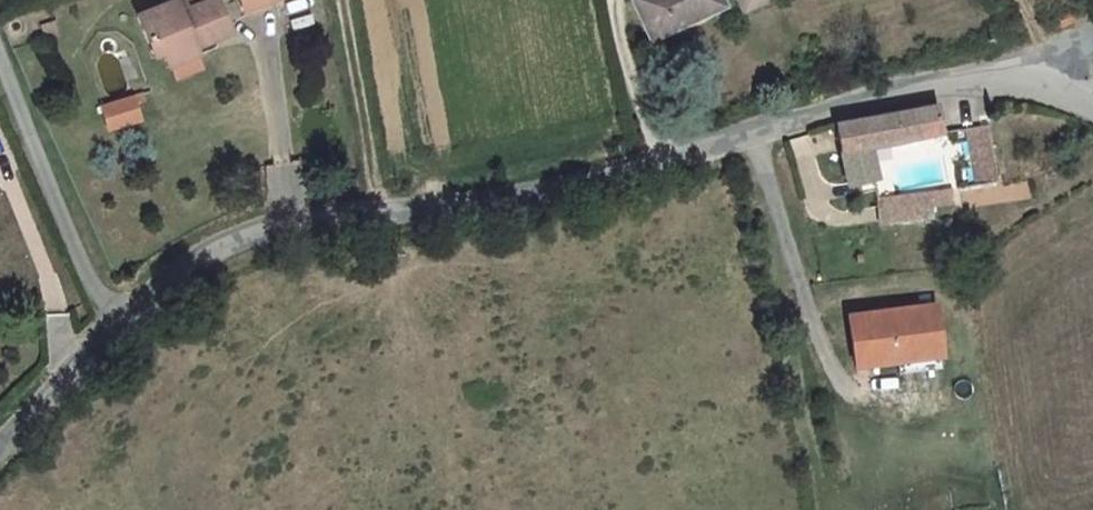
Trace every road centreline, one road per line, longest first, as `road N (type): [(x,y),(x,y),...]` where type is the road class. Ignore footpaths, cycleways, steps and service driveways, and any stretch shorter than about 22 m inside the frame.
road 1 (unclassified): [(0,442),(119,322),(219,248),(287,223),(605,175),(978,73),(1050,77)]

